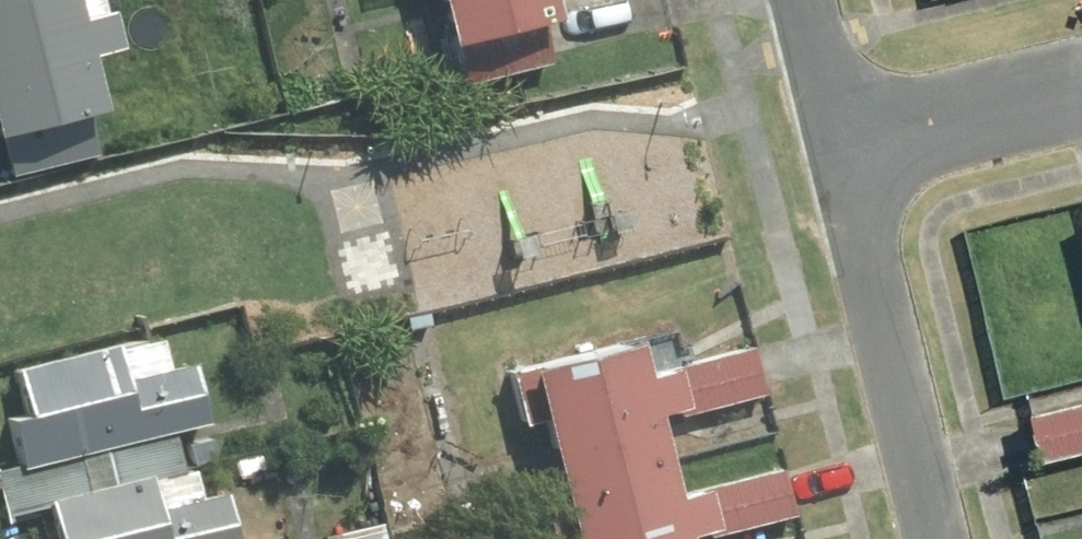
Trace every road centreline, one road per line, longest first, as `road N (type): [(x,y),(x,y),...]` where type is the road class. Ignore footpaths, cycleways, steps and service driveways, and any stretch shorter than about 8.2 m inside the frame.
road 1 (residential): [(943,538),(833,152)]
road 2 (residential): [(833,152),(1081,92)]
road 3 (residential): [(833,152),(798,0)]

